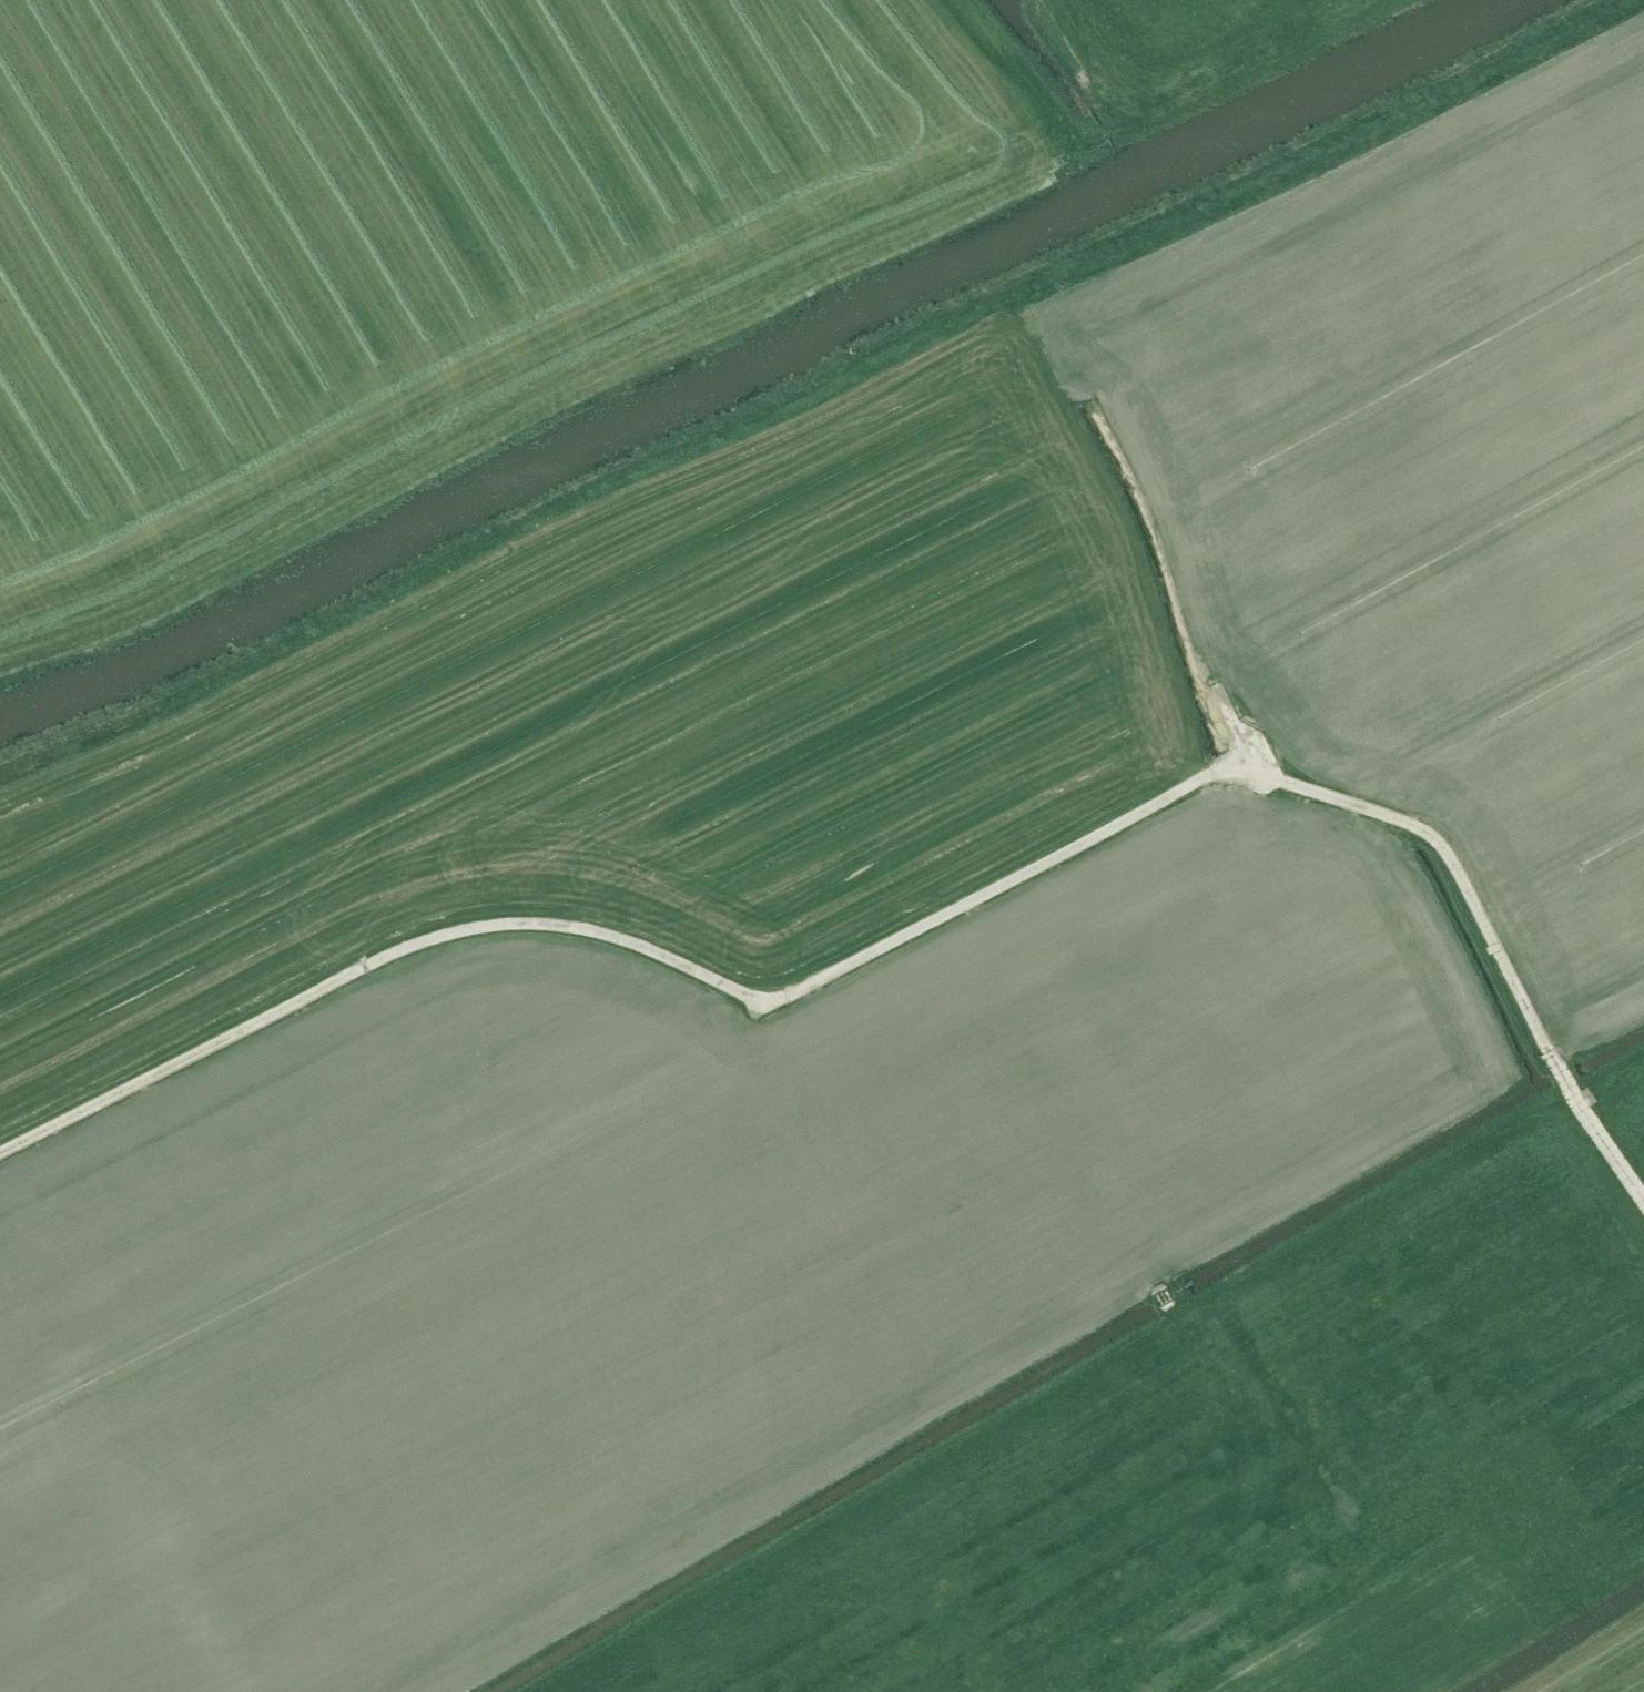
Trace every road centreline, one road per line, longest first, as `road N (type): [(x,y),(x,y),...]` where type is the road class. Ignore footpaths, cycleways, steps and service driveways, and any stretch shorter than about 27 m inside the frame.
road 1 (track): [(0,1156),(427,939),(482,926),(589,931),(765,1005),(1216,774),(1246,773),(1439,841),(1572,1098),(1643,1207)]

